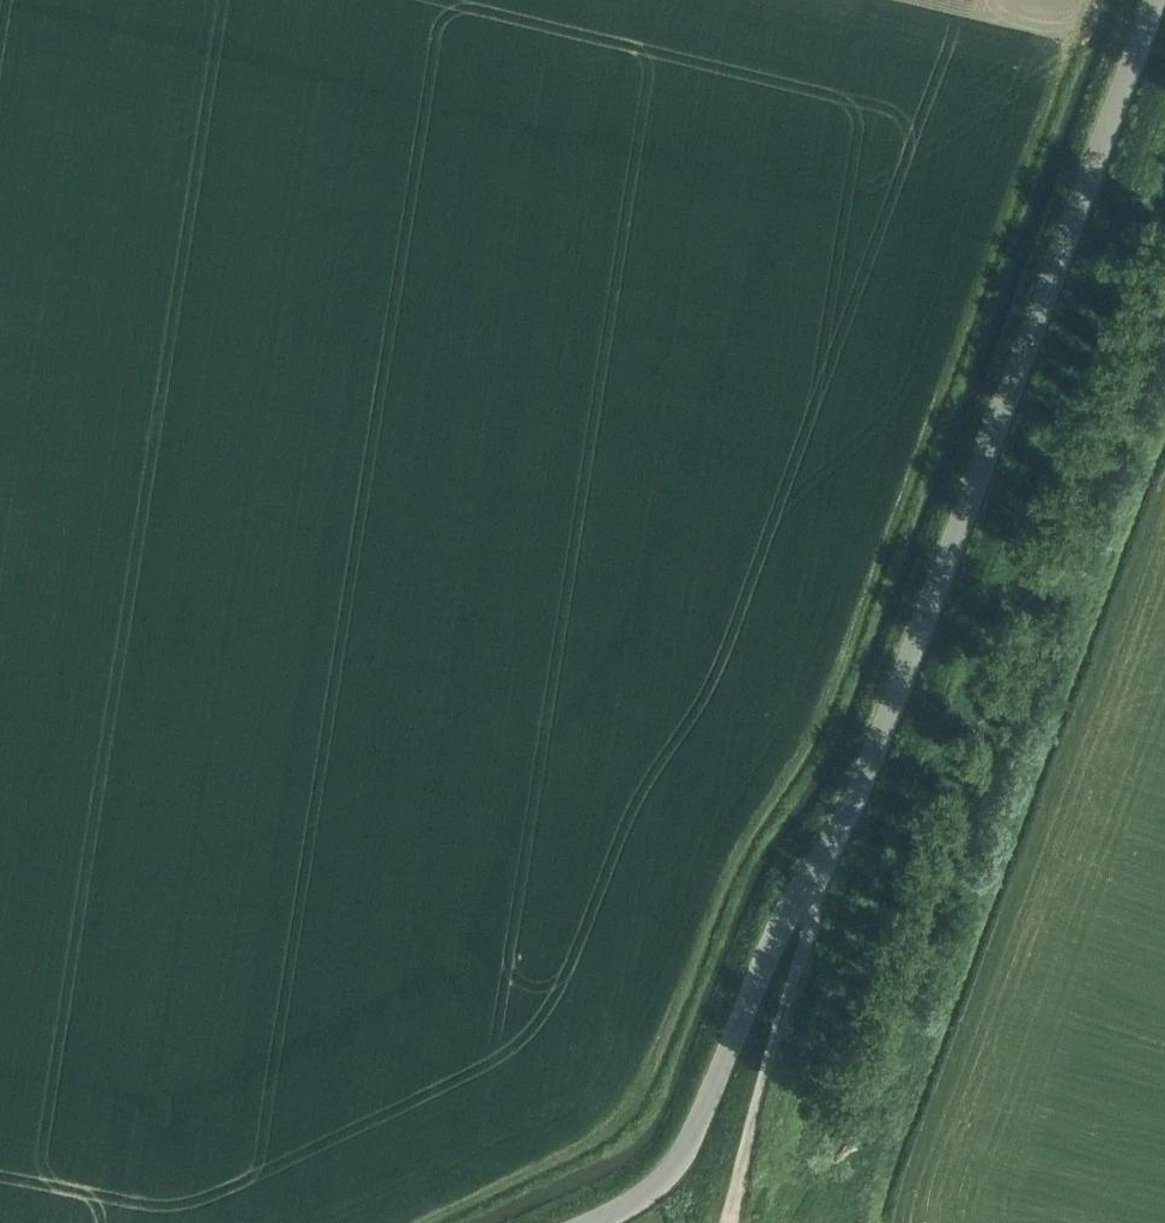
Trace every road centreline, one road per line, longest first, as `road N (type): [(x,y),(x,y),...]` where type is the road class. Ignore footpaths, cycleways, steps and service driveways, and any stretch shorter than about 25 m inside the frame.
road 1 (unclassified): [(591,1222),(636,1203),(689,1147),(780,926),(839,831),(1158,0)]

